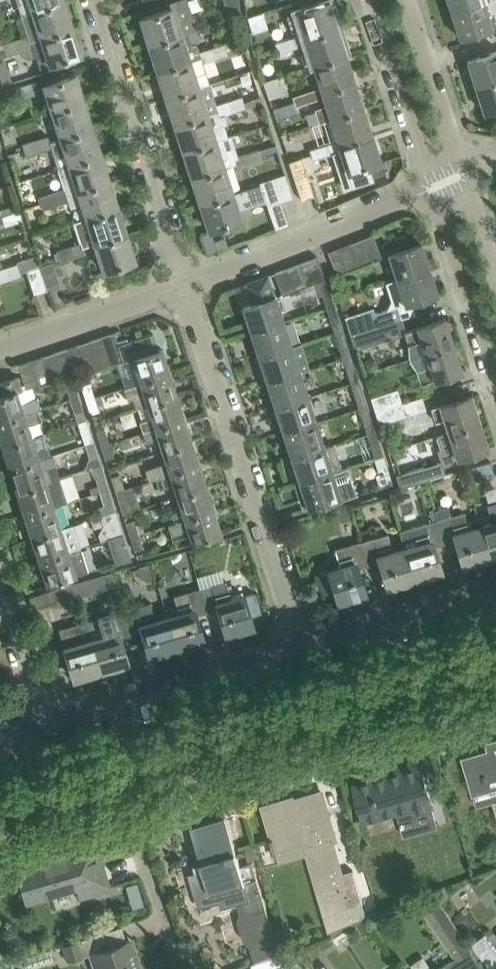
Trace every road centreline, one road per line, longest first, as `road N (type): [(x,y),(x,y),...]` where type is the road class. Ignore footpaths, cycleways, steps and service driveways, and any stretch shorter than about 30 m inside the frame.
road 1 (tertiary): [(111,769),(495,657)]
road 2 (residential): [(298,644),(183,284)]
road 3 (residential): [(183,284),(92,0)]
road 4 (residential): [(183,284),(429,184)]
road 5 (residential): [(45,717),(298,644)]
road 6 (residential): [(429,184),(495,395)]
road 7 (residential): [(183,968),(111,769)]
road 8 (residential): [(298,644),(495,586)]
road 9 (residential): [(0,348),(183,284)]
road 10 (residential): [(369,0),(429,184)]
road 11 (residential): [(460,170),(406,0)]
road 12 (unclassified): [(45,717),(0,578)]

